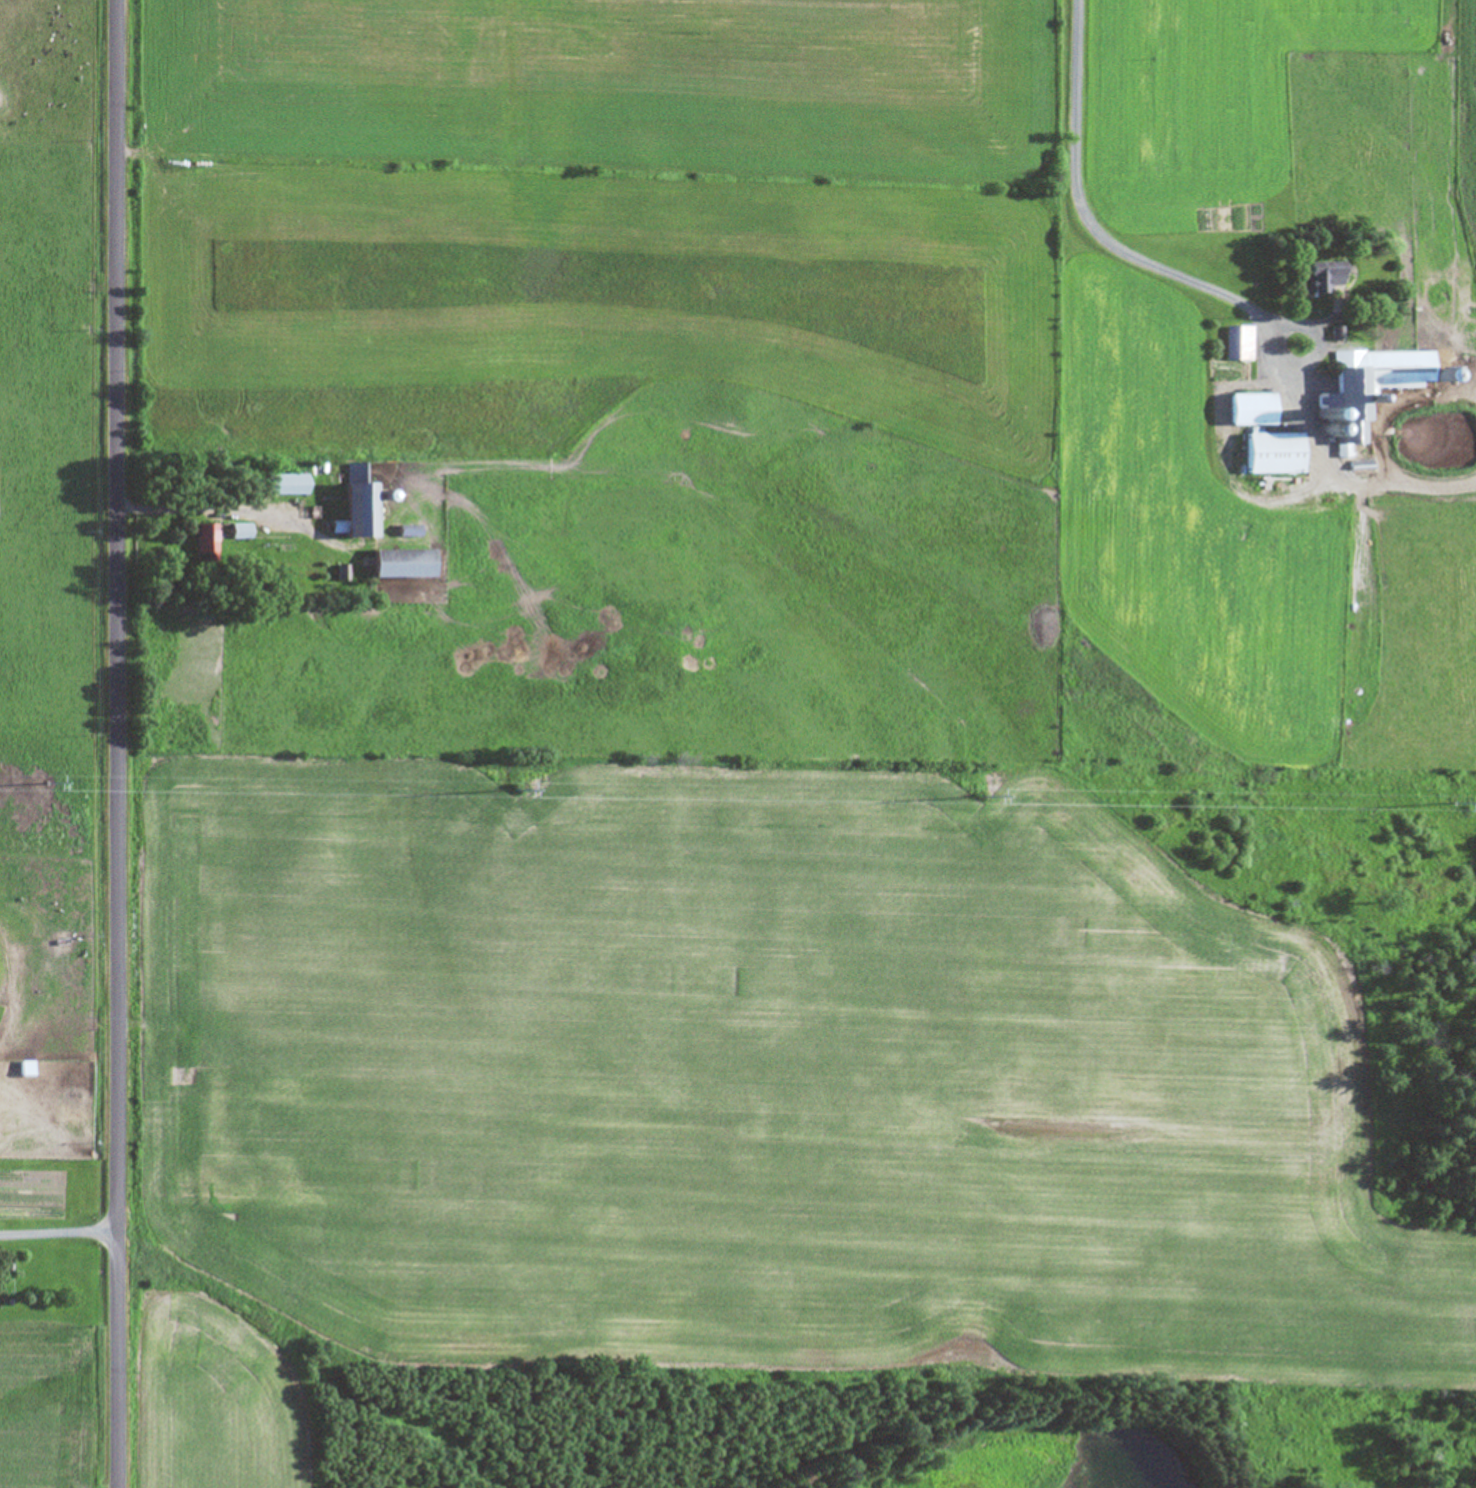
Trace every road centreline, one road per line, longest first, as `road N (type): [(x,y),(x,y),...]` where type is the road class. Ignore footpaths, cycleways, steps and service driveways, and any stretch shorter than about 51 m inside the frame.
road 1 (residential): [(121,1487),(118,0)]

